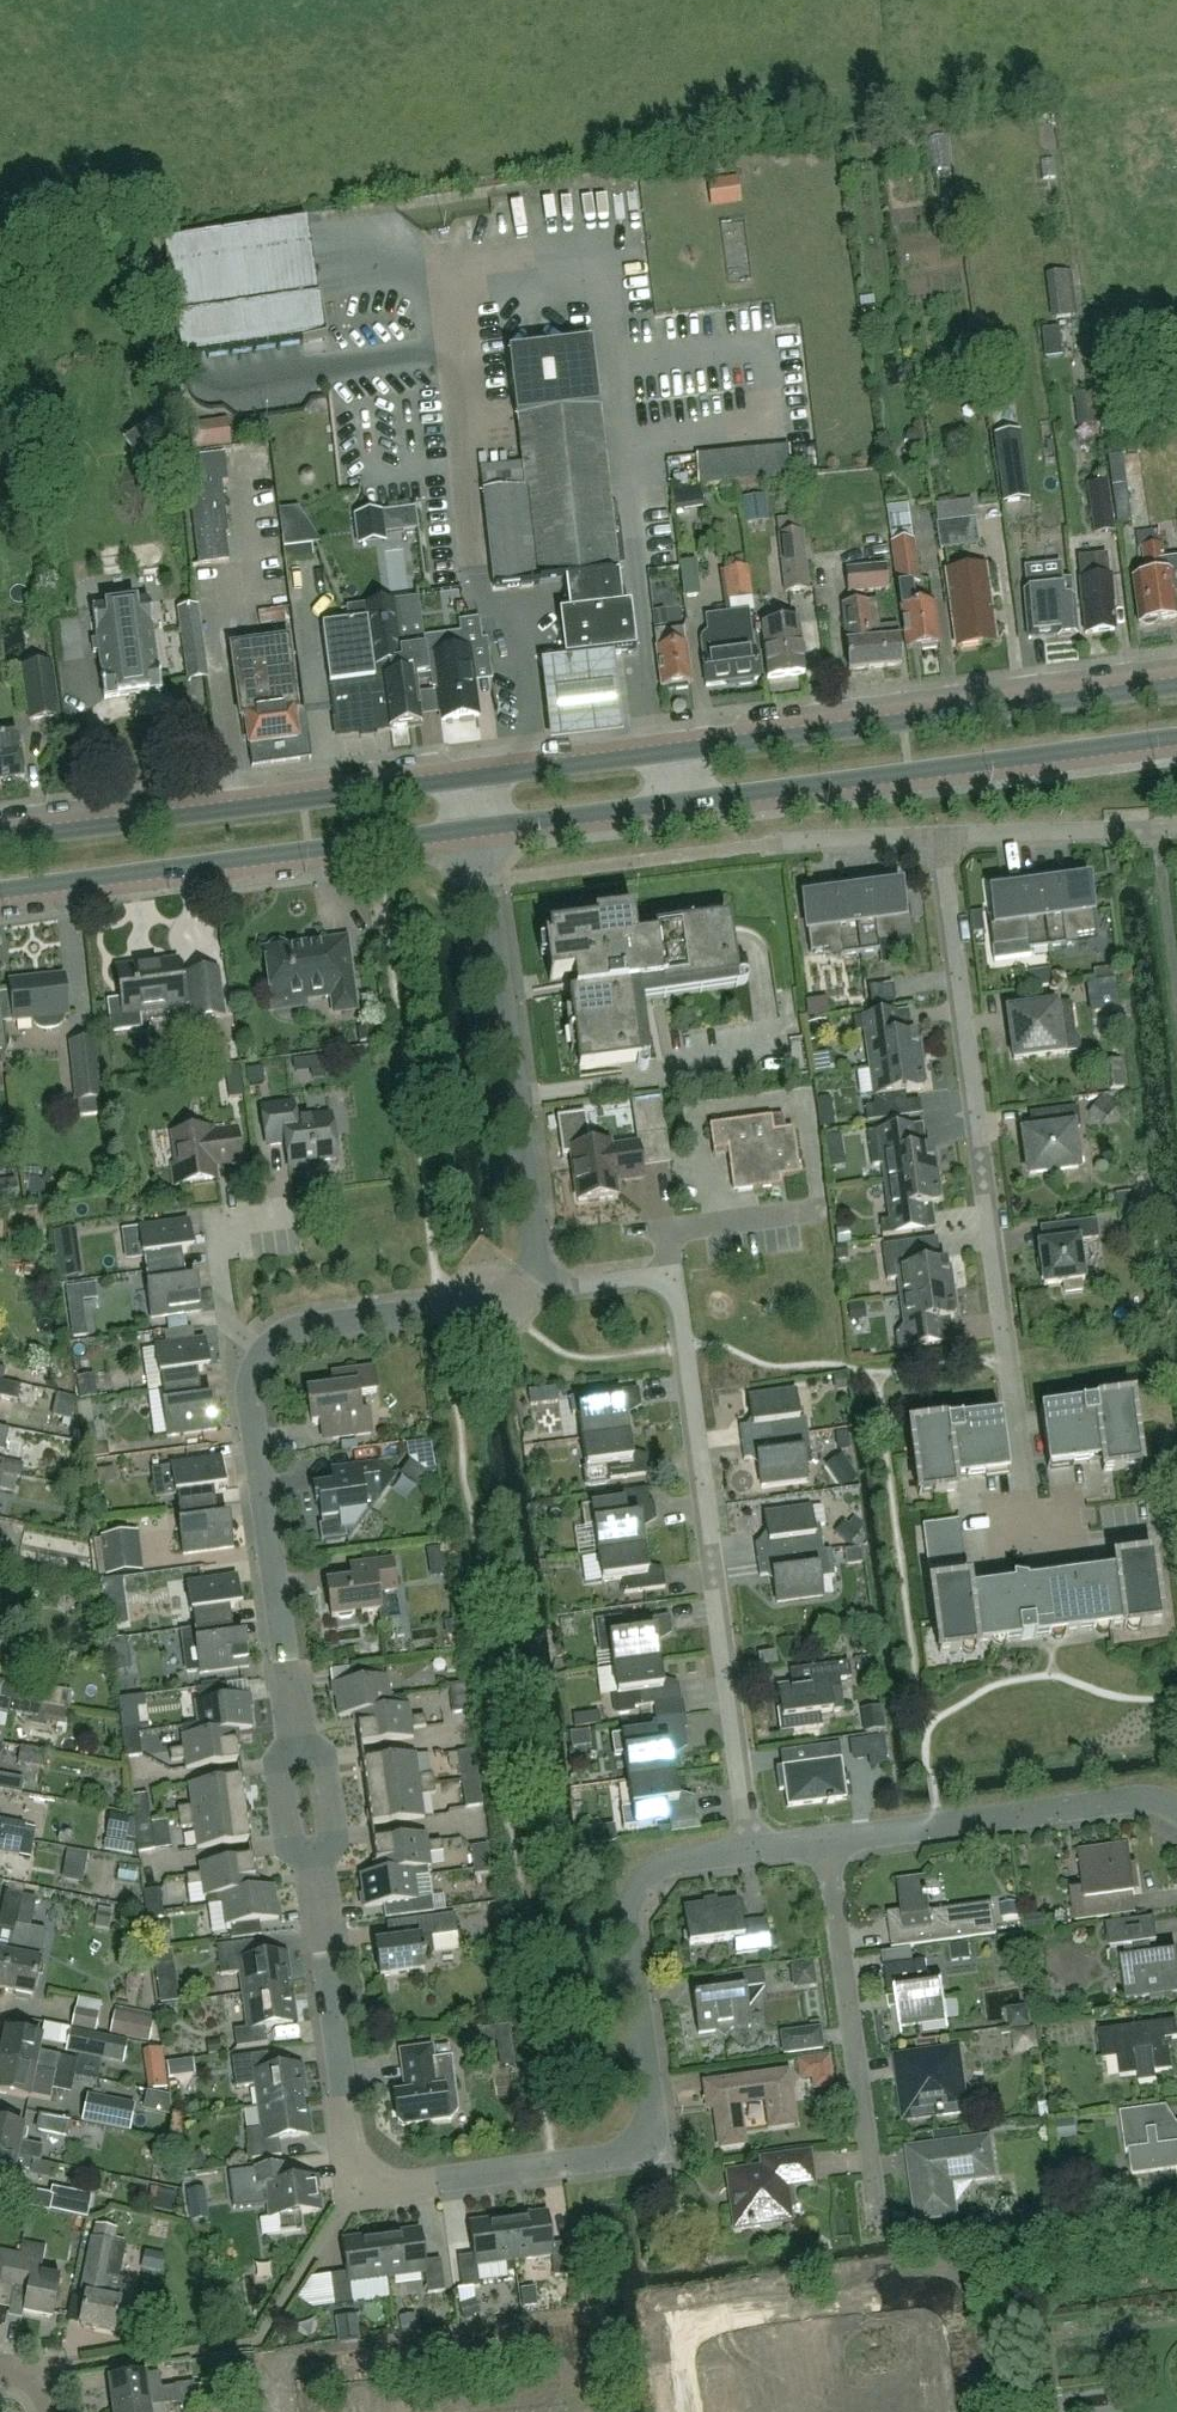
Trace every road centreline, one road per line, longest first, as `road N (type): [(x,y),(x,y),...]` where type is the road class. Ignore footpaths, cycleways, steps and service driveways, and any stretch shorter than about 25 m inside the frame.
road 1 (residential): [(315,1878),(347,2162),(356,2187),(380,2194),(628,2159),(646,2143),(656,2125),(627,1919),(633,1896),(668,1866),(746,1856)]
road 2 (residential): [(1176,1536),(1034,1553),(937,839)]
road 3 (residential): [(746,1856),(678,1299),(666,1282),(650,1278),(540,1288)]
road 4 (tertiary): [(1176,687),(474,776)]
road 5 (tertiary): [(482,833),(1176,745)]
road 6 (tertiary): [(0,900),(482,833)]
road 7 (tertiary): [(474,776),(0,840)]
road 8 (residential): [(968,2411),(952,2296),(935,2292),(681,2329),(692,2411)]
road 9 (residential): [(486,880),(937,839)]
road 10 (residential): [(540,1288),(486,880)]
road 11 (residential): [(297,1728),(247,1386),(259,1347)]
road 12 (residential): [(877,2217),(826,1845)]
road 13 (residential): [(826,1845),(1144,1802),(1176,1811)]
road 14 (residential): [(259,1347),(292,1326),(456,1308),(540,1288)]
road 15 (residential): [(937,839),(1176,830)]
road 16 (residential): [(259,1347),(226,1324),(214,1224),(296,1216)]
road 17 (residential): [(297,1728),(279,1762),(290,1848),(315,1878)]
road 18 (residential): [(315,1878),(330,1844),(318,1757),(297,1728)]

